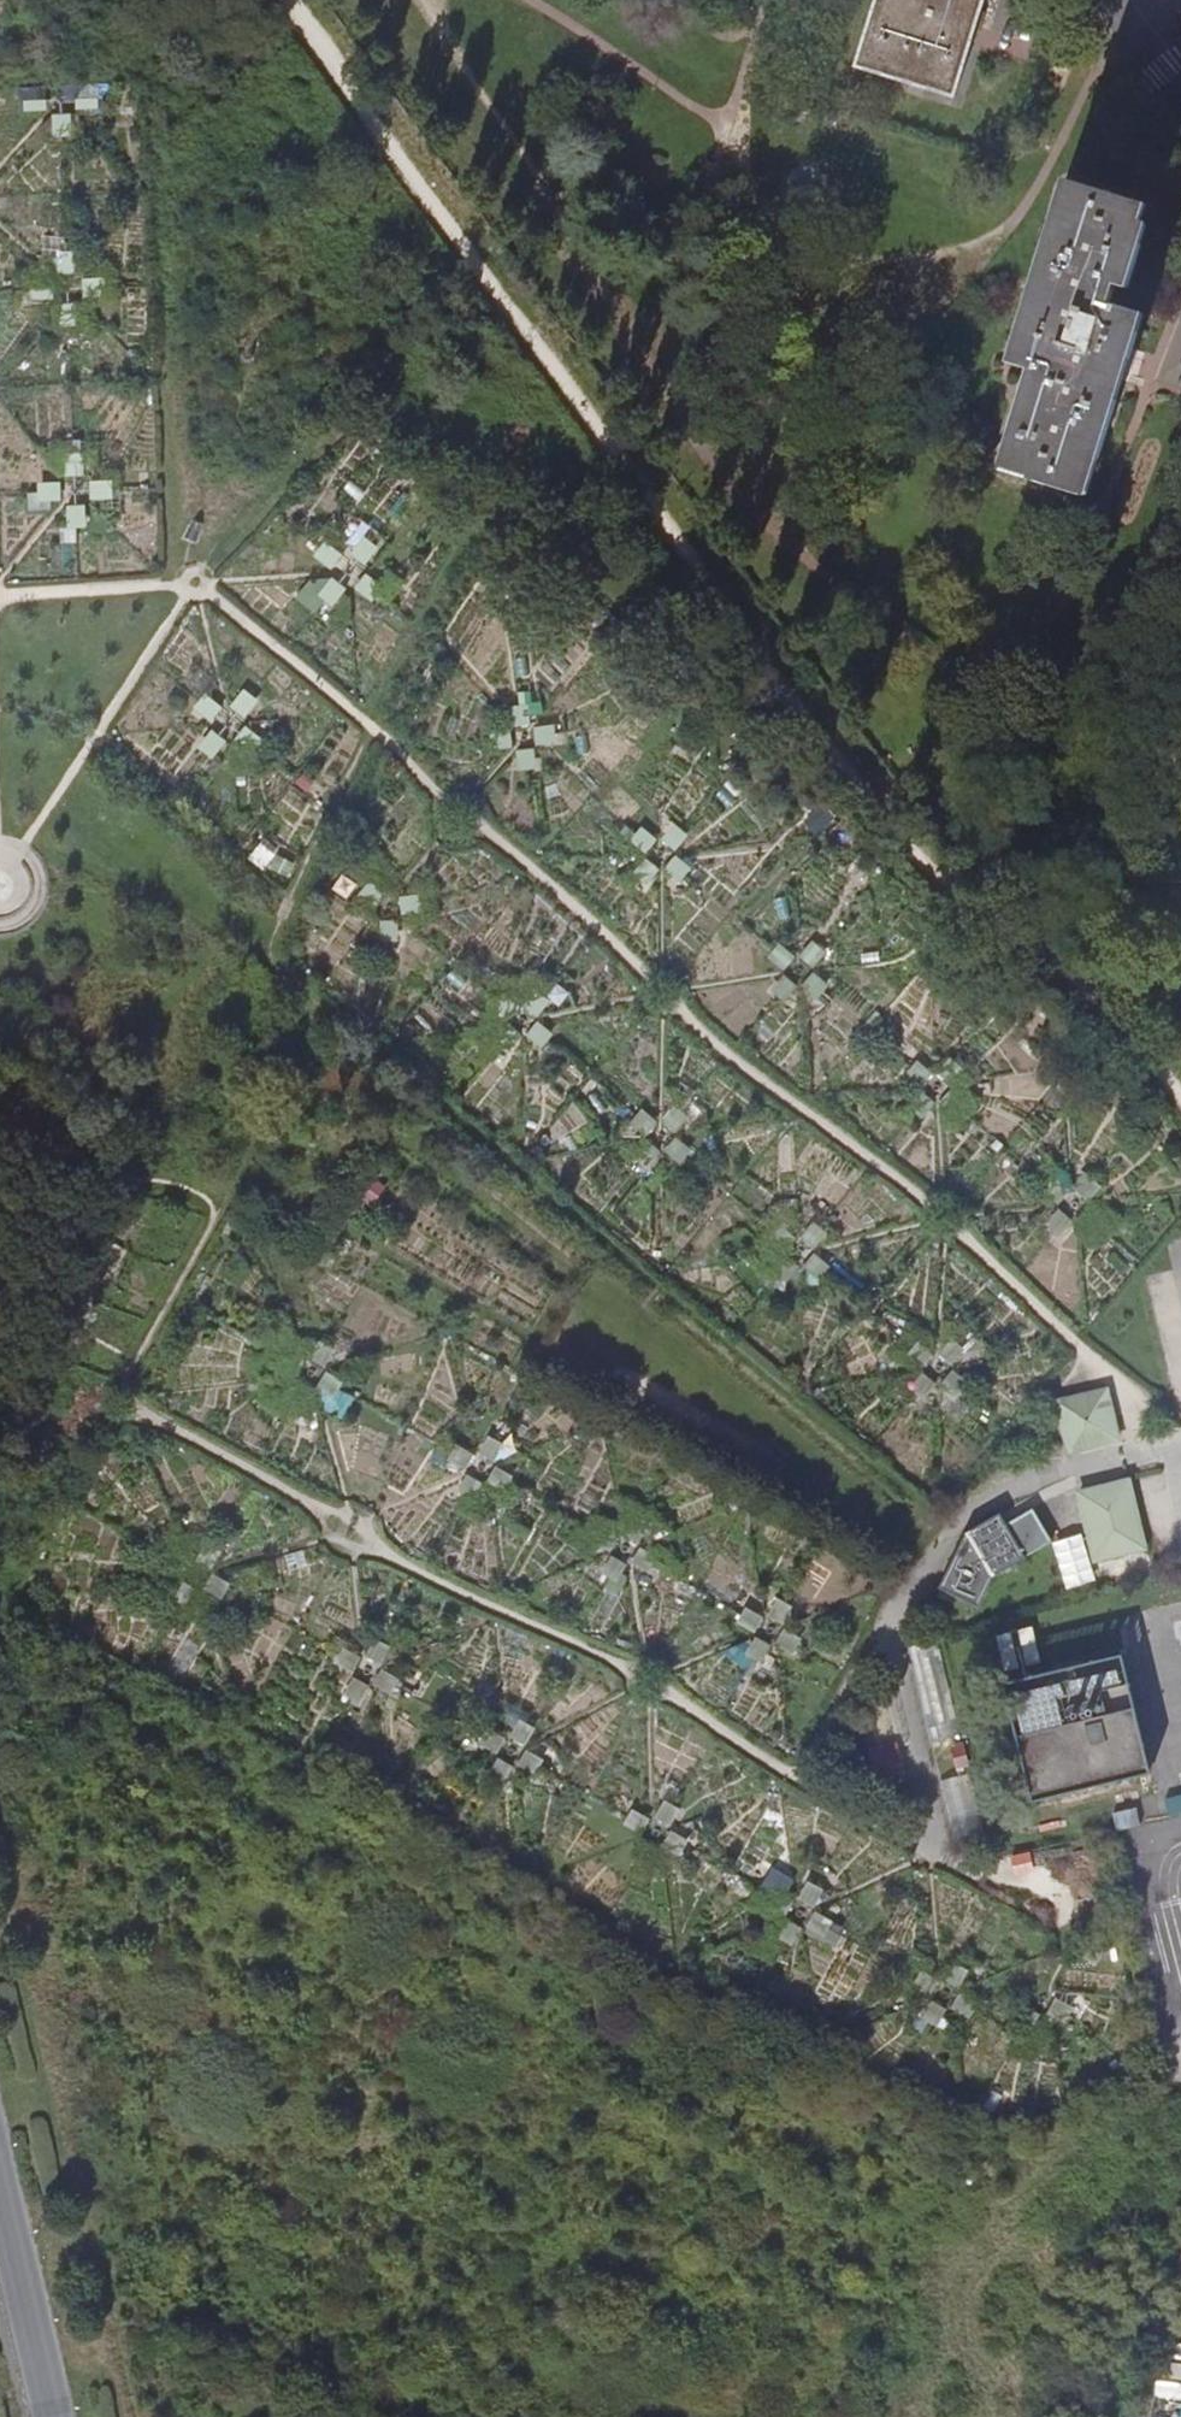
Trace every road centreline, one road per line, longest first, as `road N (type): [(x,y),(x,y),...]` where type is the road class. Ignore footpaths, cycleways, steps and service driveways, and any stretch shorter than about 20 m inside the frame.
road 1 (unclassified): [(1180,1102),(837,755),(288,0)]
road 2 (unclassified): [(51,2416),(0,2199)]
road 3 (residential): [(1180,344),(1127,492)]

